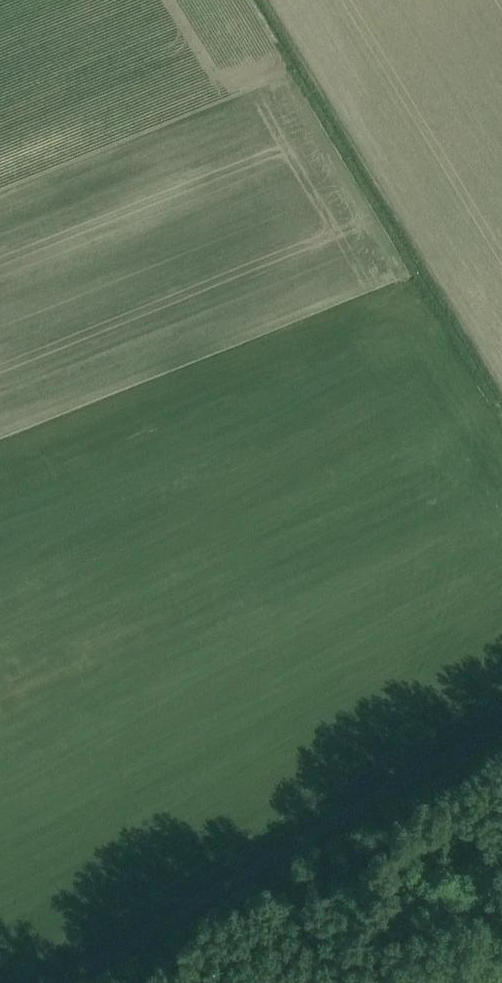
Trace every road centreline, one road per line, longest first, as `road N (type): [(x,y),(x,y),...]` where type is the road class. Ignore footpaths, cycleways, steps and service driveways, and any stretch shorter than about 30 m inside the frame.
road 1 (track): [(44,982),(501,715)]

